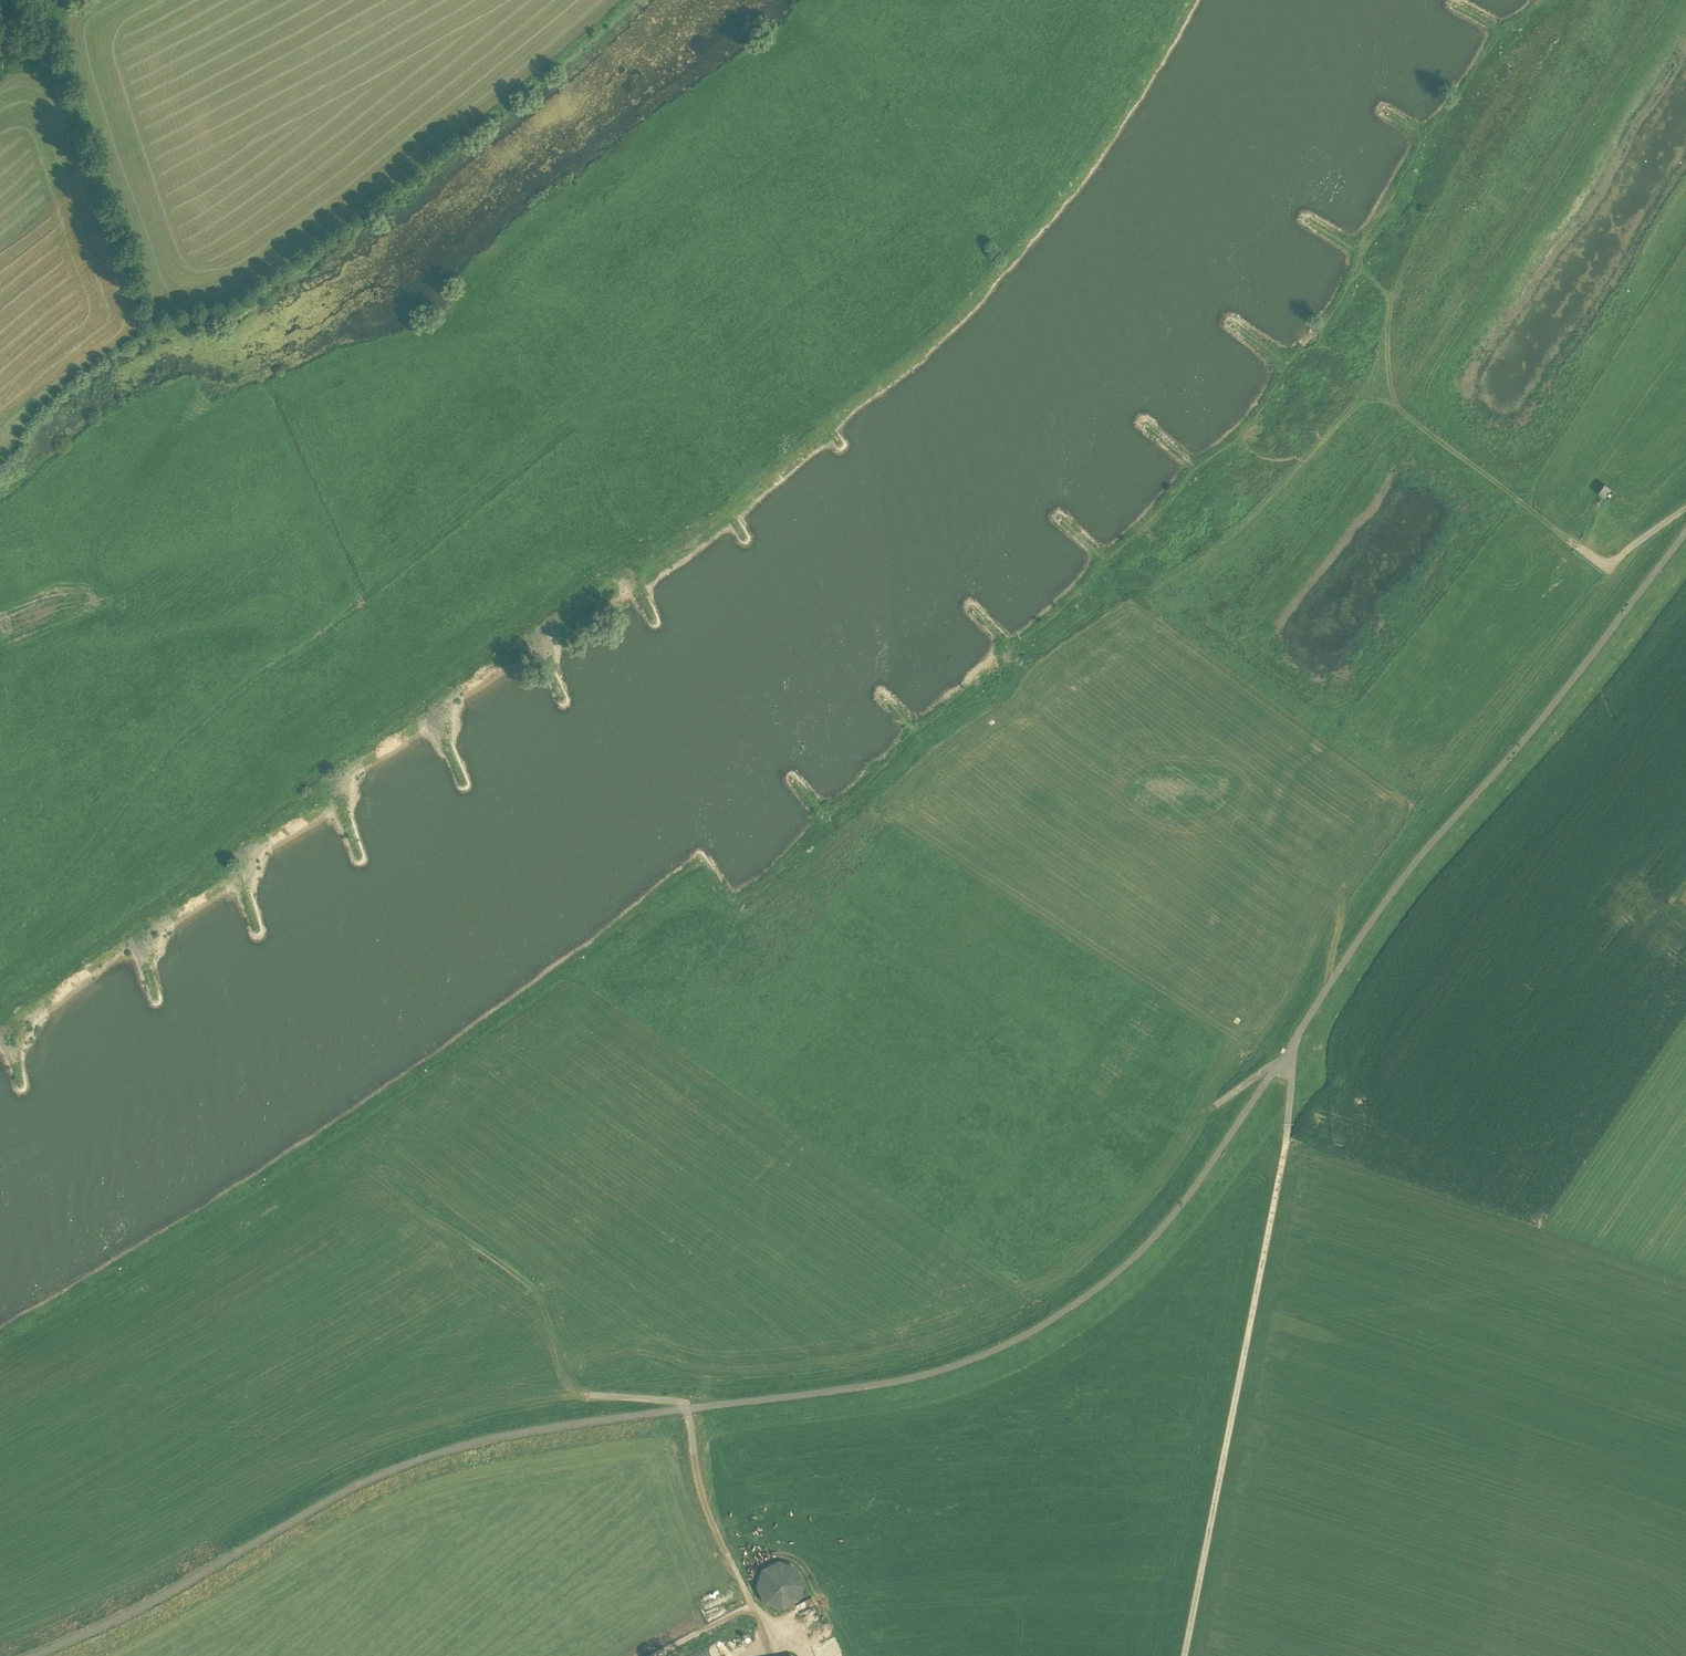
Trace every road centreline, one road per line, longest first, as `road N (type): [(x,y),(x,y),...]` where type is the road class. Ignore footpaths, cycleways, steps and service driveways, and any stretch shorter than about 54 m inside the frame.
road 1 (track): [(1188,1116),(1276,1064),(1292,1068),(1283,1164),(1184,1655)]
road 2 (track): [(1365,392),(1580,547)]
road 3 (track): [(210,865),(0,1008)]
road 4 (track): [(746,83),(818,23),(820,44),(867,105)]
road 5 (unclassified): [(1580,547),(1606,569),(1685,509)]

